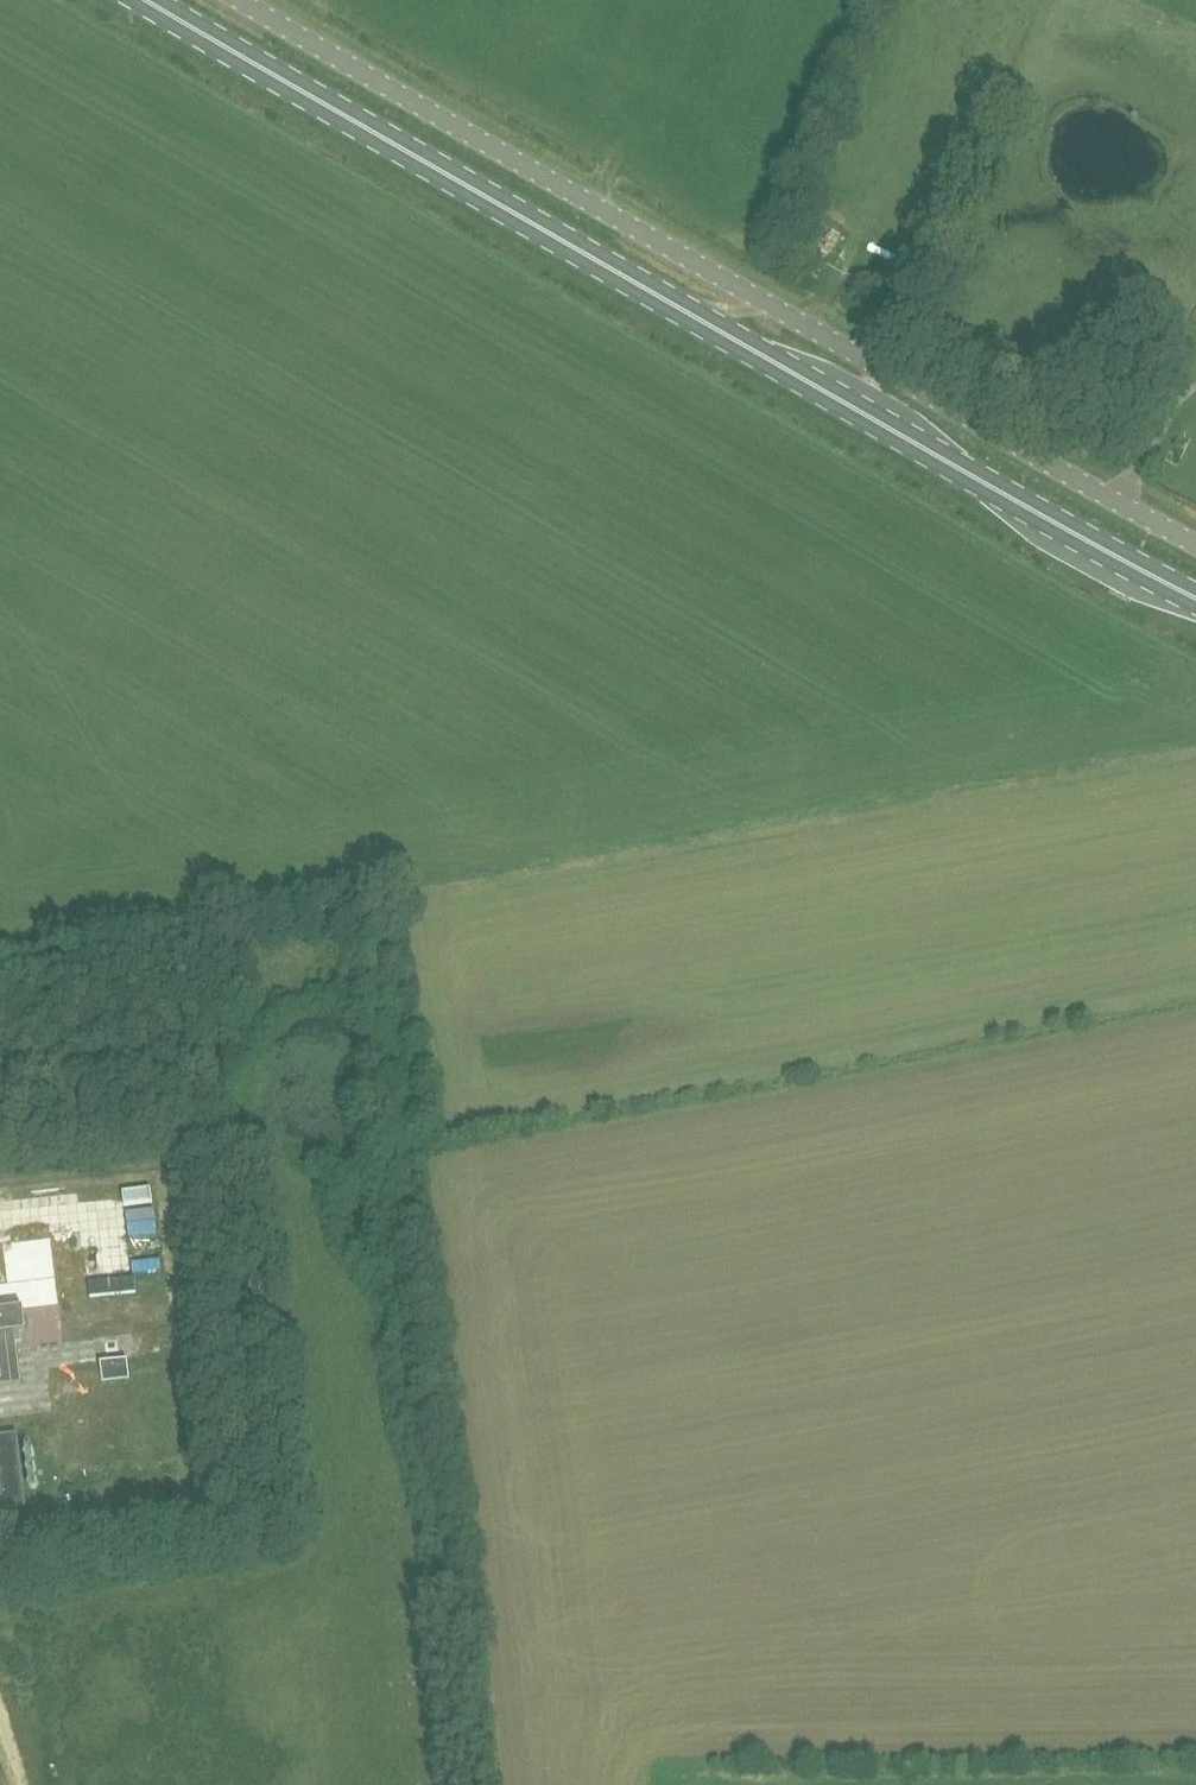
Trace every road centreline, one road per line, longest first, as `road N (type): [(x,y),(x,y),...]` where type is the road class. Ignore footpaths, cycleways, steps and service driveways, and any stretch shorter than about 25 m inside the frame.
road 1 (primary): [(1195,601),(139,0)]
road 2 (unclassified): [(1195,545),(239,0)]

